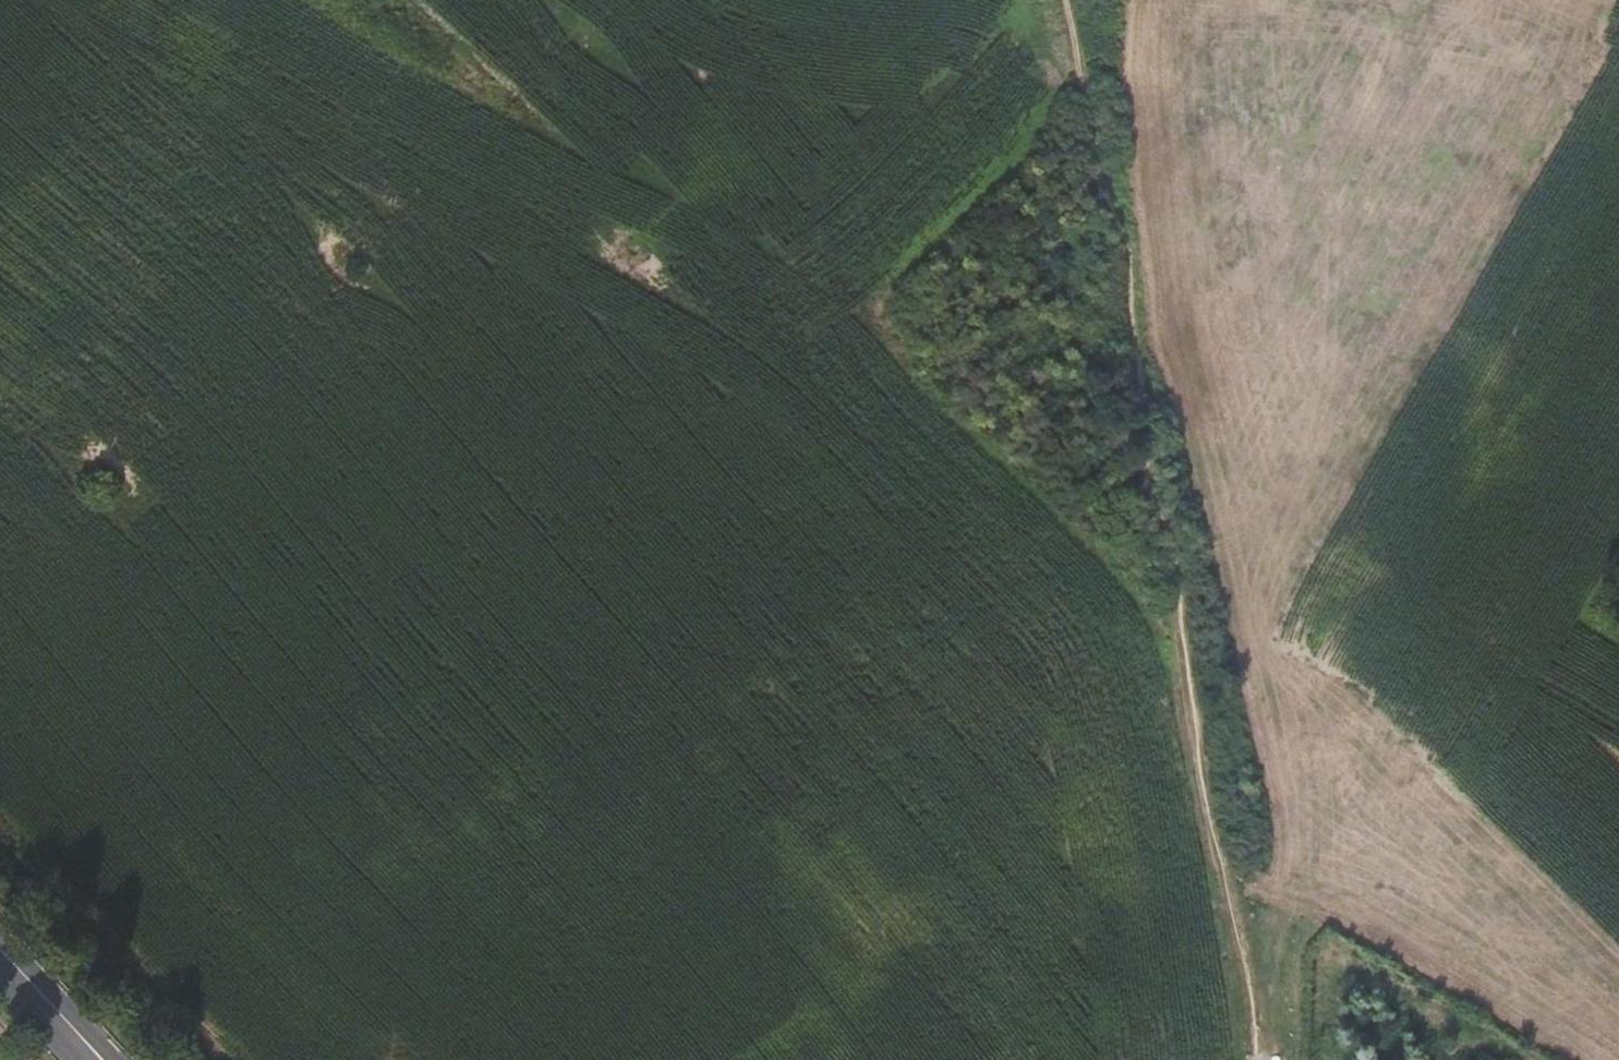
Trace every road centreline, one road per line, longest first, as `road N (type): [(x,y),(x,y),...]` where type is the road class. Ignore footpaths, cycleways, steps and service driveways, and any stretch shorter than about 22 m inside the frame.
road 1 (secondary): [(89,1059),(0,963)]

